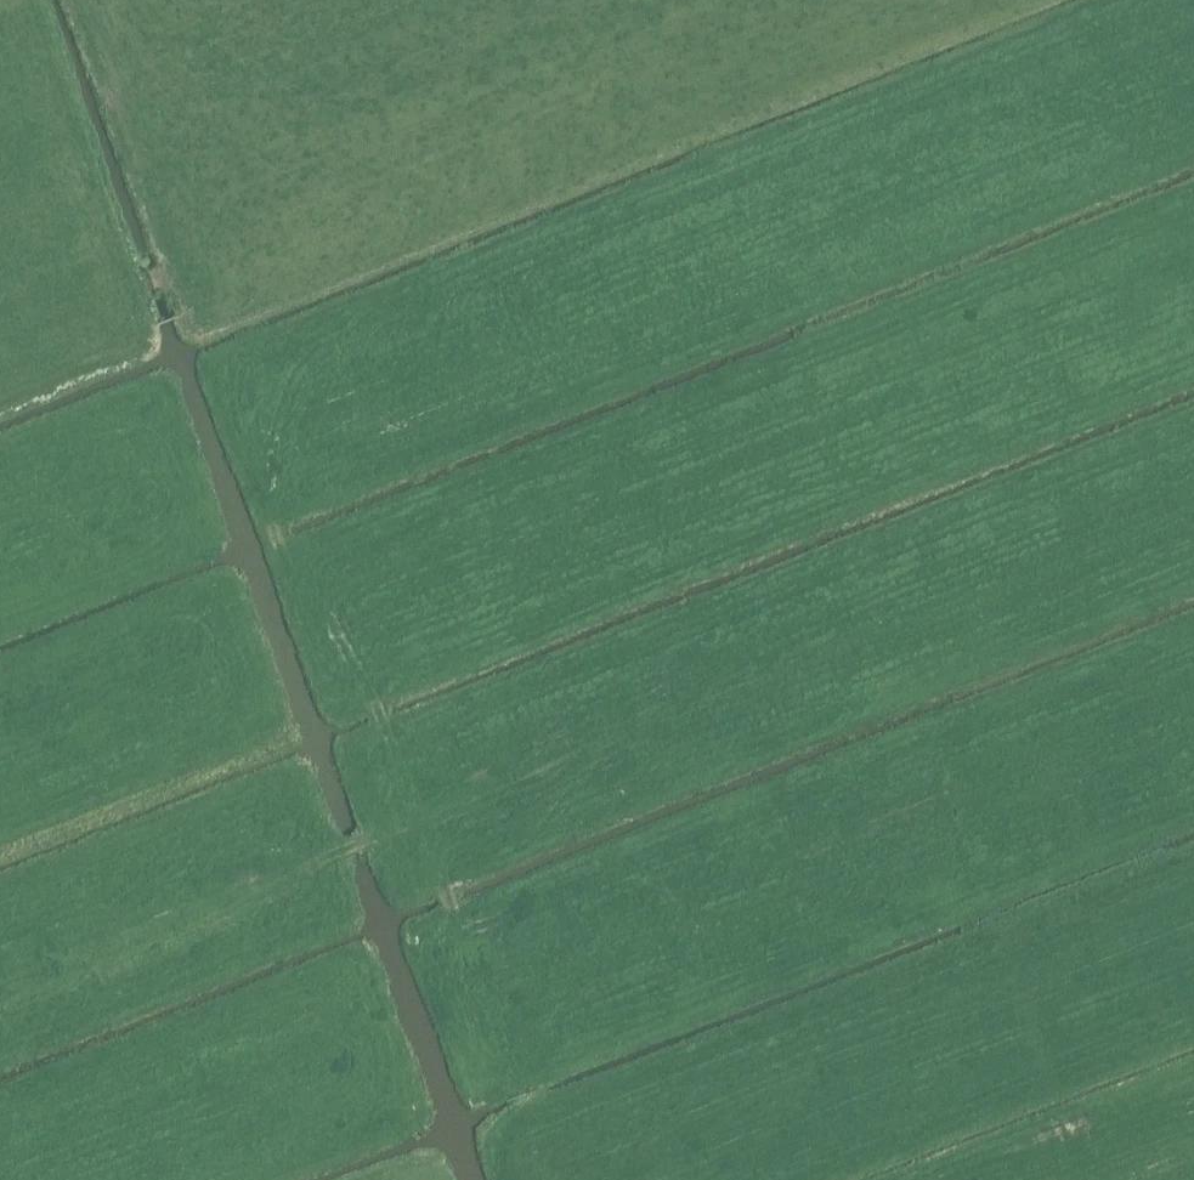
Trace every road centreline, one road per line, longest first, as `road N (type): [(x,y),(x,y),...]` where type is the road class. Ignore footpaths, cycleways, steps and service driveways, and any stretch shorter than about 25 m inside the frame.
road 1 (track): [(446,887),(546,1179)]

